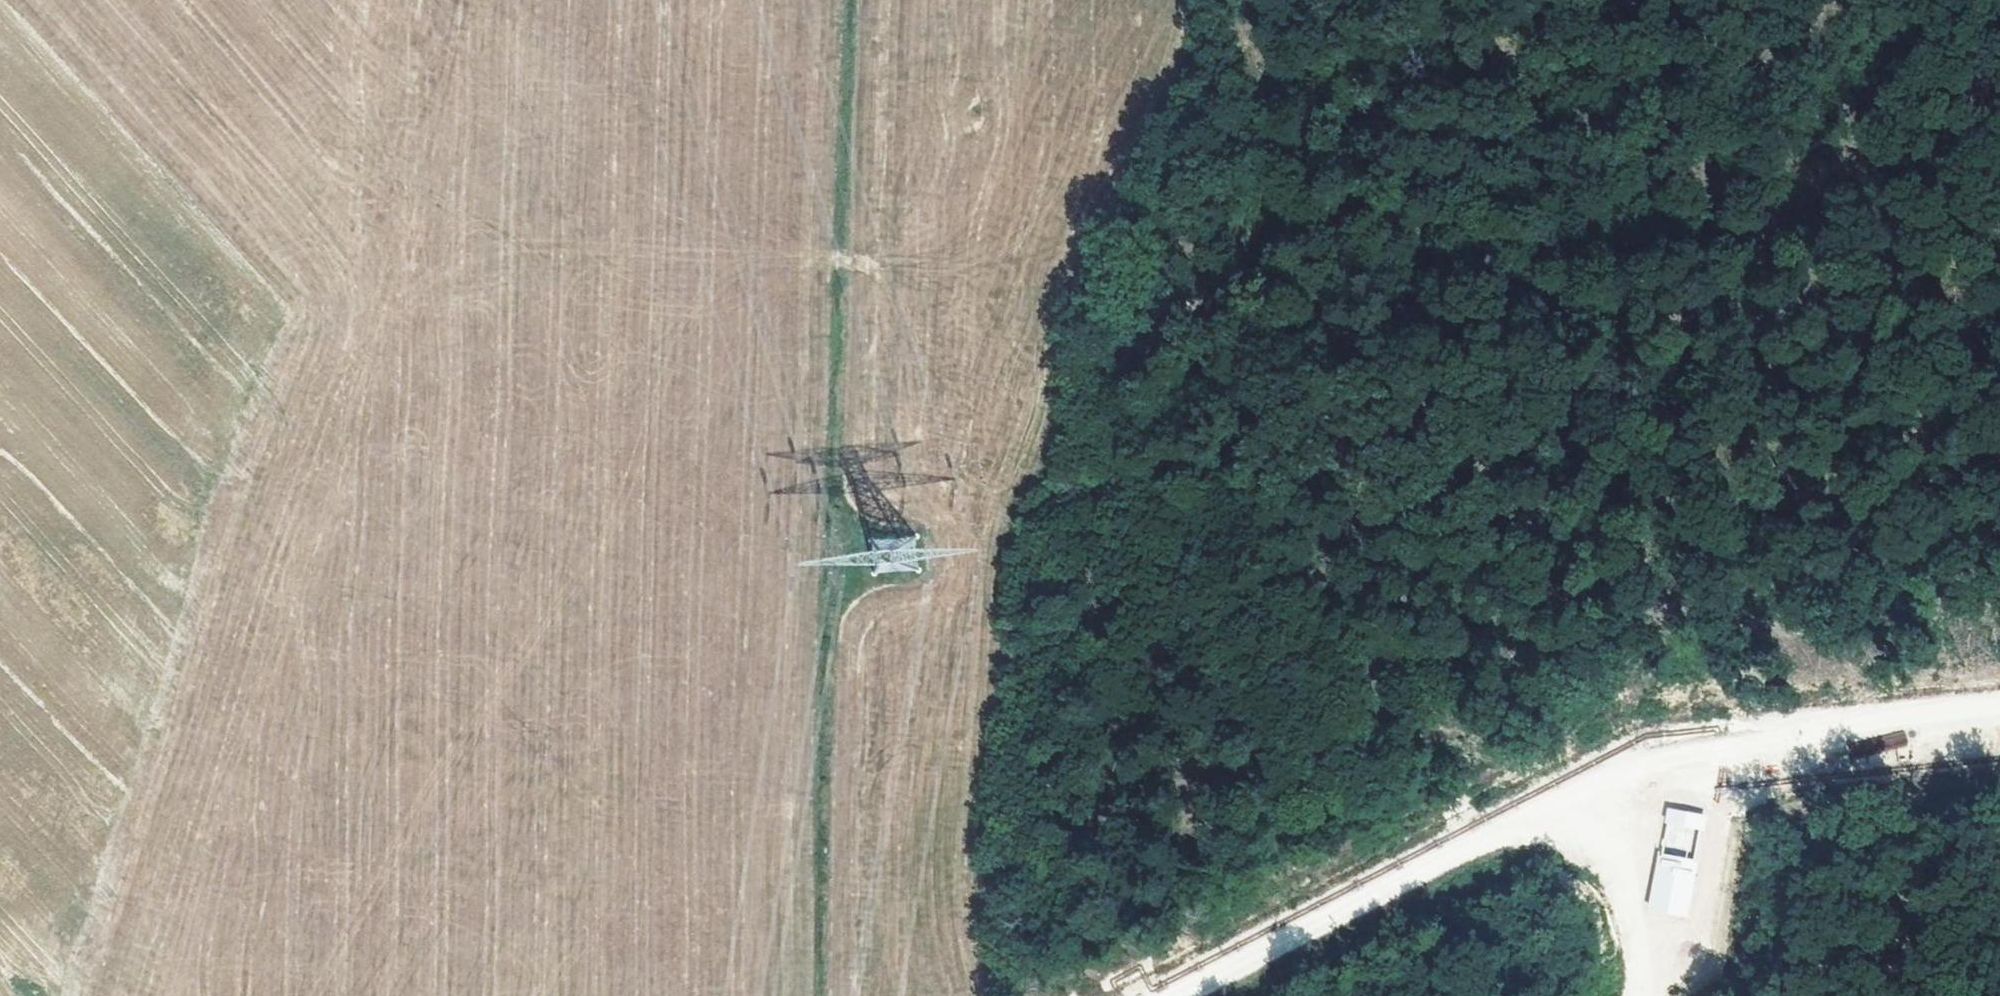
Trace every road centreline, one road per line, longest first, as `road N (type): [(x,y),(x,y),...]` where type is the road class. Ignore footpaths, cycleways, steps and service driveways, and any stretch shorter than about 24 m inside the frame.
road 1 (track): [(1187,995),(1684,756),(1999,719)]
road 2 (track): [(1575,809),(1660,975),(1655,995)]

